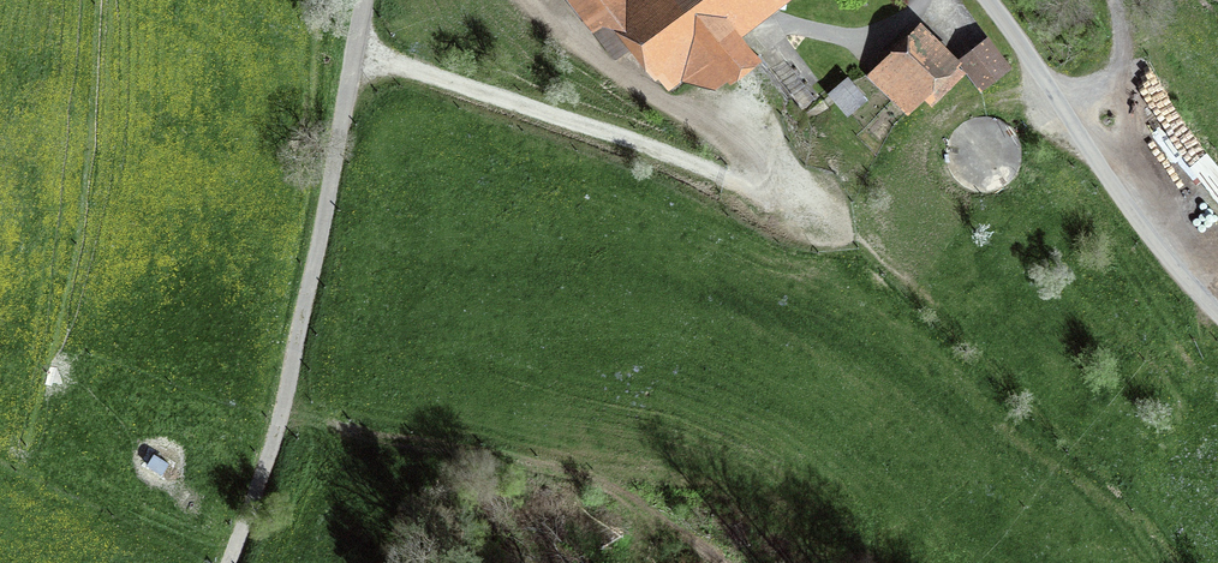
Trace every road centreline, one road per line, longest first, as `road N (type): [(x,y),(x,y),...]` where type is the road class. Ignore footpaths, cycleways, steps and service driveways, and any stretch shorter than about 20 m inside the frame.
road 1 (unclassified): [(365,0),(289,381),(229,562)]
road 2 (track): [(842,226),(652,147),(354,54)]
road 3 (unclassified): [(1217,314),(1146,234),(985,0)]
road 4 (track): [(1066,114),(1114,82),(1129,57),(1115,0)]

